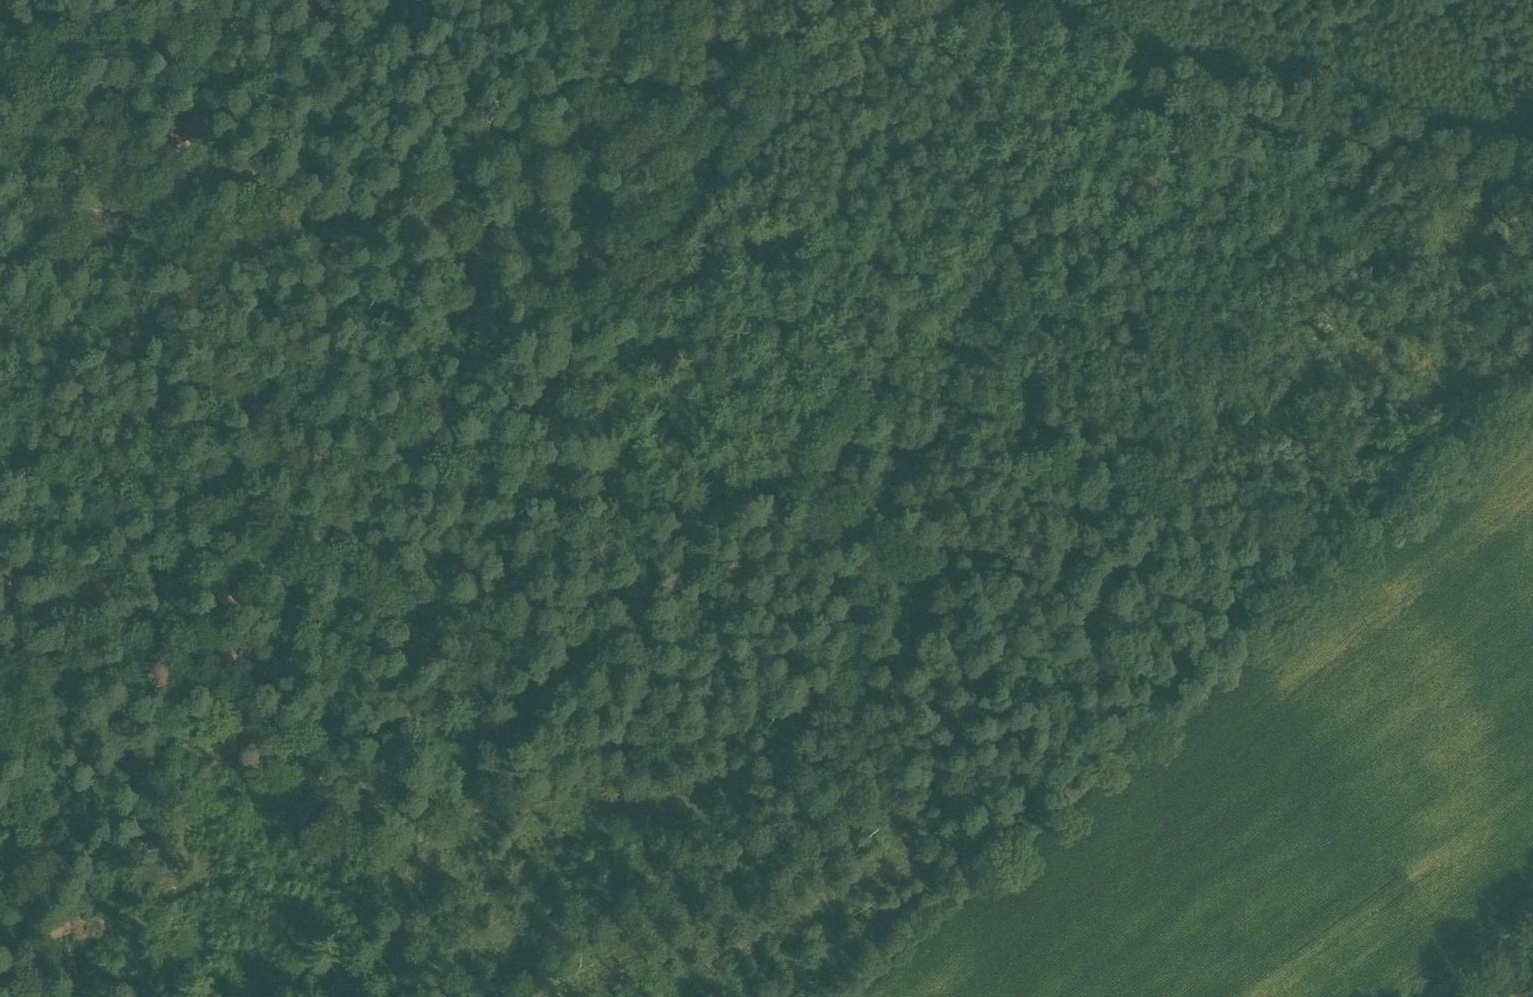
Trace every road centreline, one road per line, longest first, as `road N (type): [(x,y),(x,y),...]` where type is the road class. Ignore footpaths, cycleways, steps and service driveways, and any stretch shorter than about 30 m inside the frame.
road 1 (unclassified): [(1429,996),(1532,920)]

